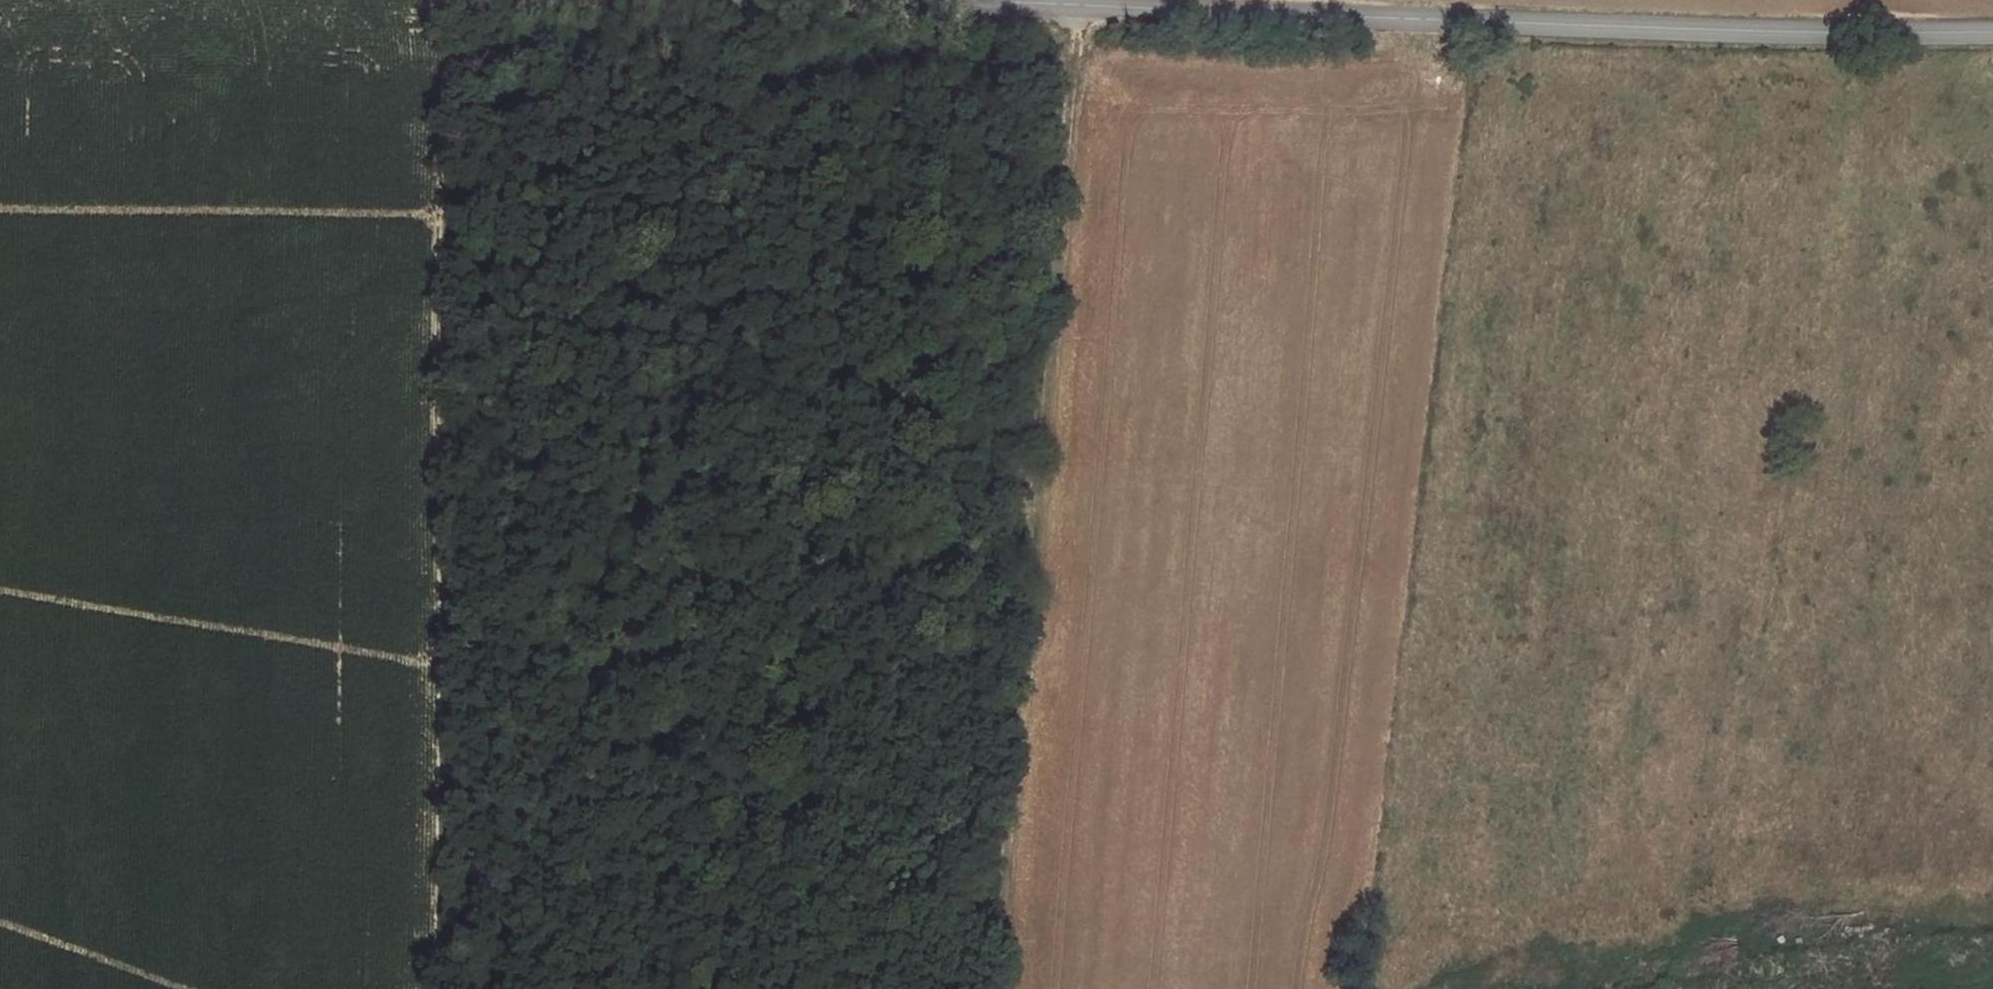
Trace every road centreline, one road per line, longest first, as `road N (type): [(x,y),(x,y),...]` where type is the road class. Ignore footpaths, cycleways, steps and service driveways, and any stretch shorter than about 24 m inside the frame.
road 1 (track): [(1003,988),(1073,2)]
road 2 (unclassified): [(1019,0),(1739,29),(1992,29)]

